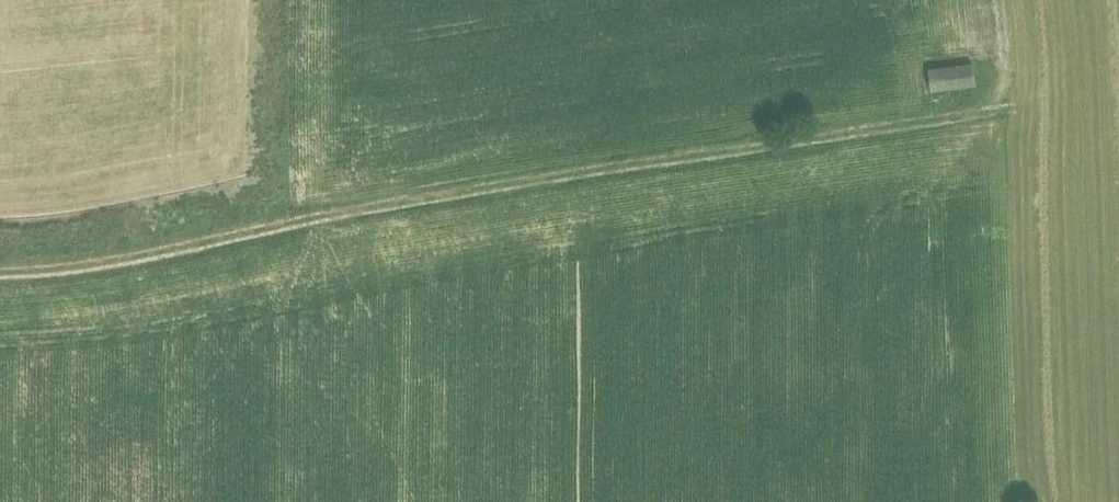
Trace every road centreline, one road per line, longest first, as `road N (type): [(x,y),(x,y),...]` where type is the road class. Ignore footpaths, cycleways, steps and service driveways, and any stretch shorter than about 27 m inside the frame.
road 1 (track): [(1000,0),(1006,74),(989,110),(313,216),(122,259),(0,273)]

